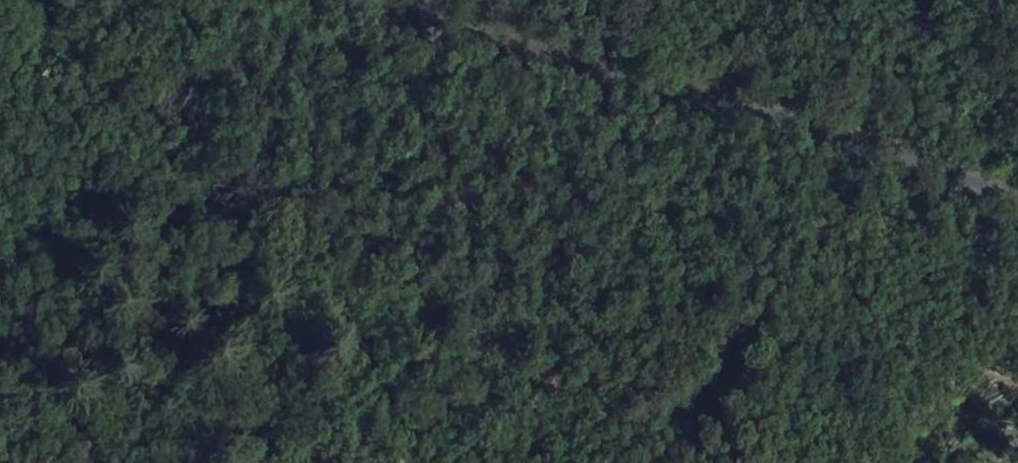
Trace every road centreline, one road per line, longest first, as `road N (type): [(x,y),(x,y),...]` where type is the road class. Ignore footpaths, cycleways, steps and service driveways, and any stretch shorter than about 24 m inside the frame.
road 1 (unclassified): [(24,0),(98,99),(255,244),(510,380),(718,462)]
road 2 (tertiary): [(1017,208),(853,142),(343,0)]

